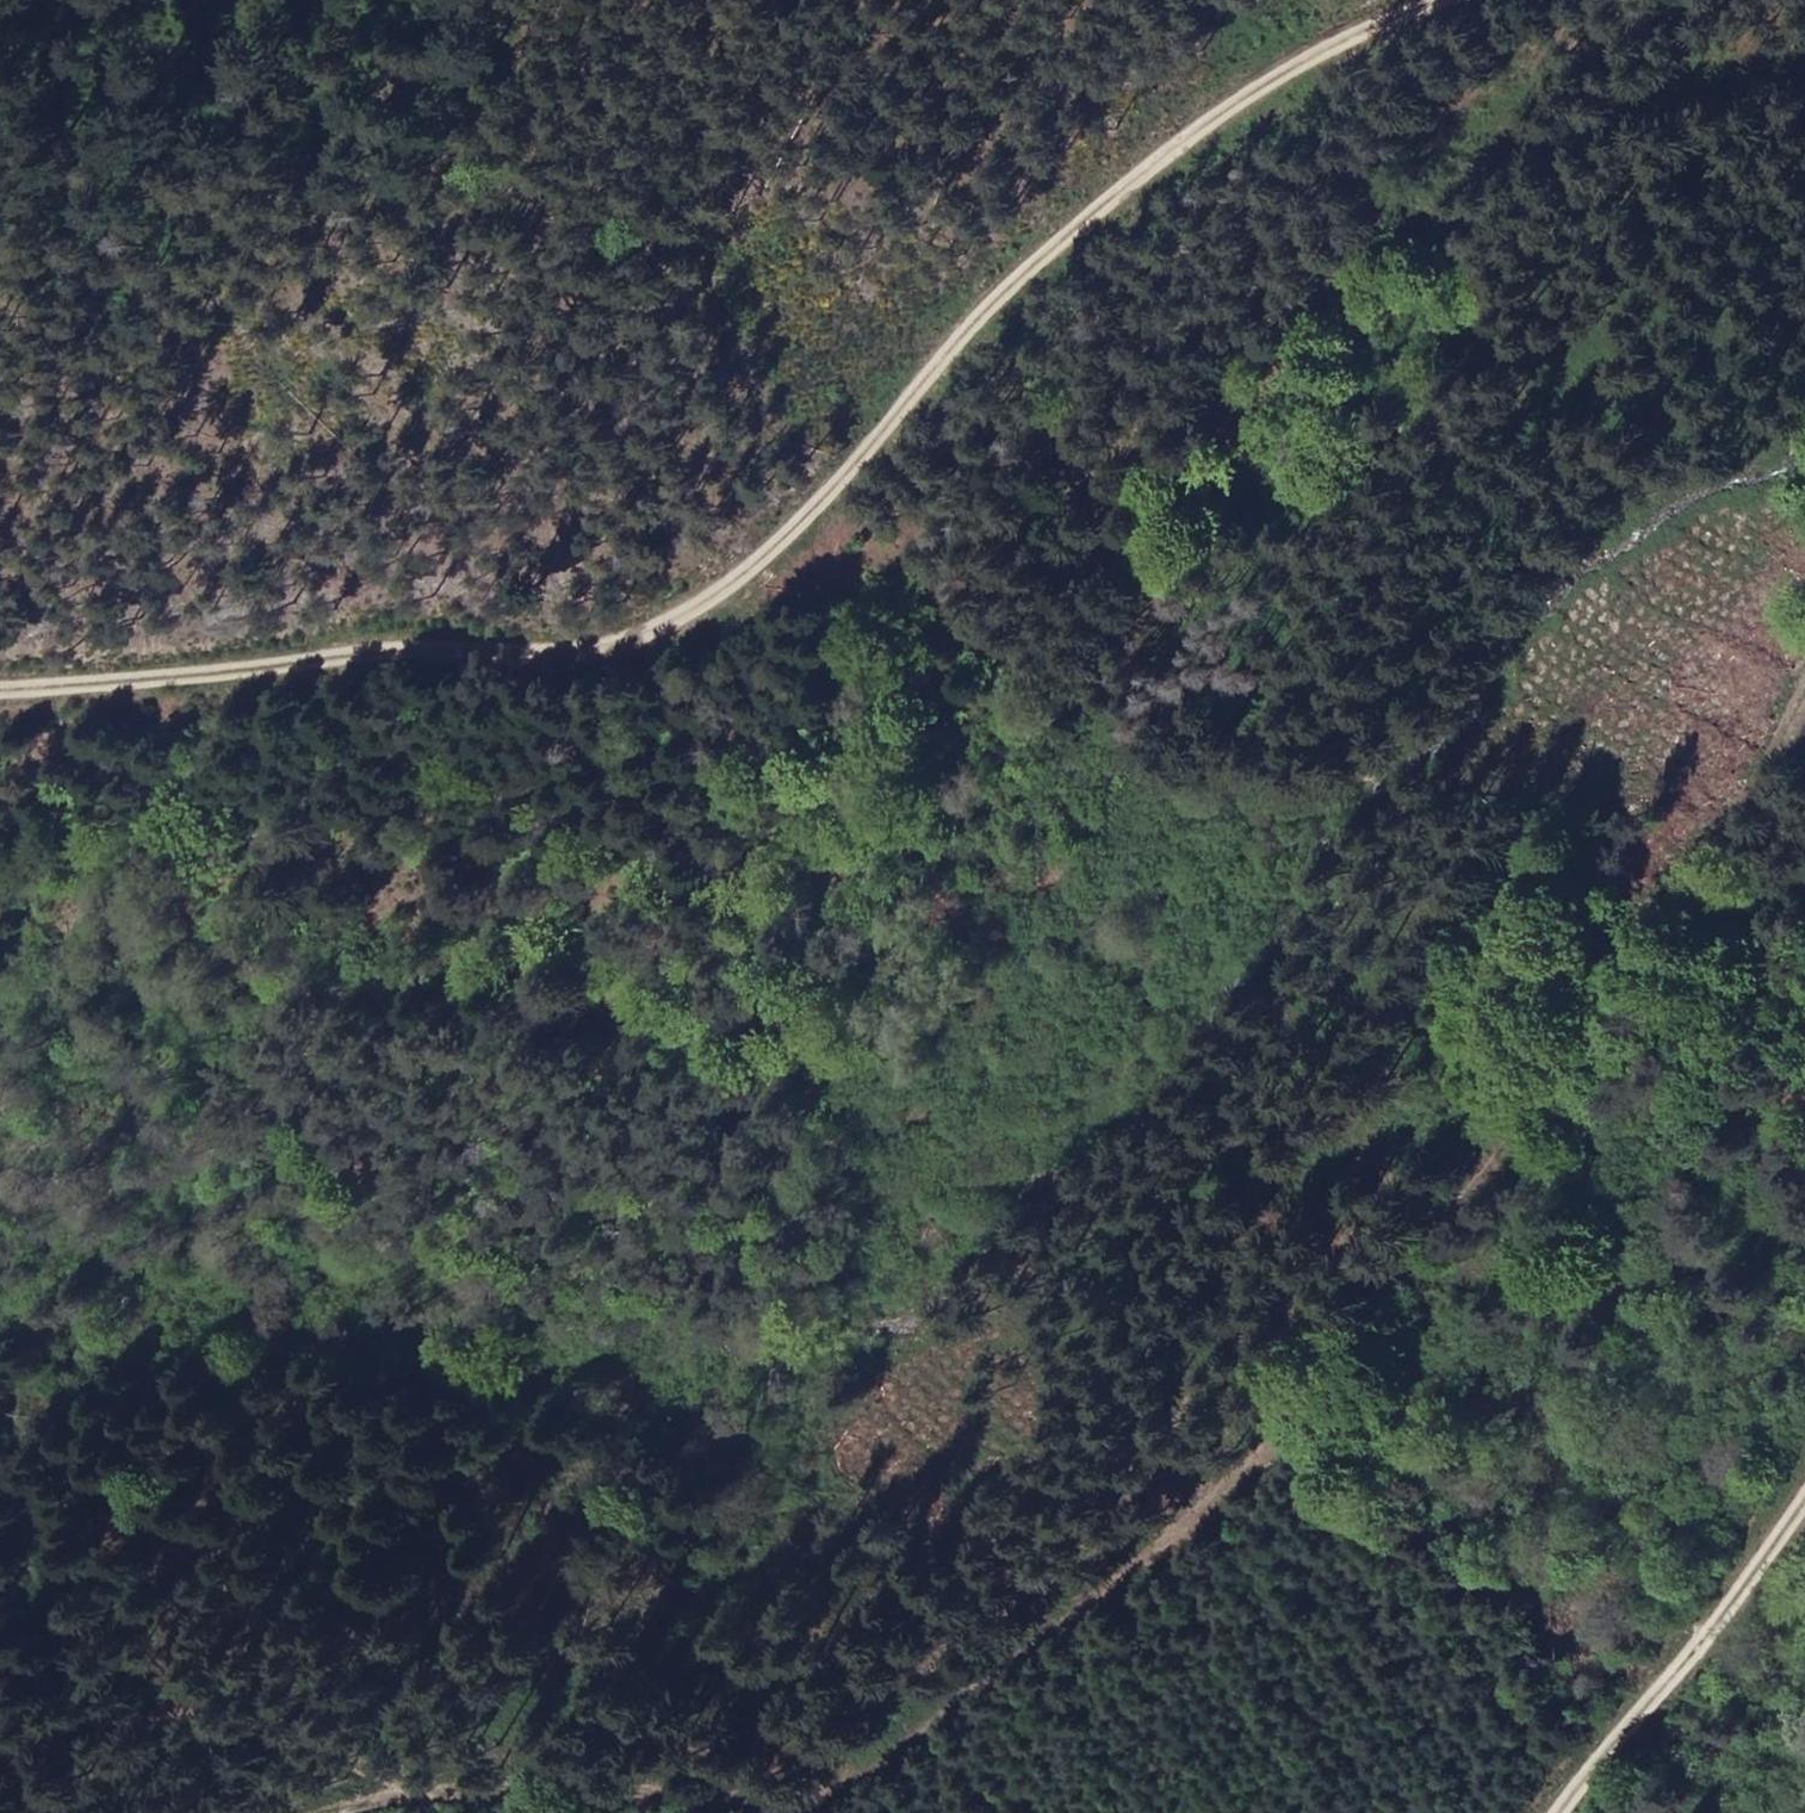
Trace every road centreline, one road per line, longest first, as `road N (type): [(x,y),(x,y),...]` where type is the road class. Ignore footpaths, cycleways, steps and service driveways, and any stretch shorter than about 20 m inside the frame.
road 1 (track): [(314,1812),(398,1753),(702,1680),(808,1709),(1047,1576),(1230,1504),(1360,1390),(1566,1047),(1769,807),(1804,735)]
road 2 (track): [(0,686),(309,659),(600,651),(671,635),(740,586),(1025,271),(1192,131),(1296,68),(1441,0)]
road 3 (track): [(1804,1504),(1721,1628),(1558,1812)]

